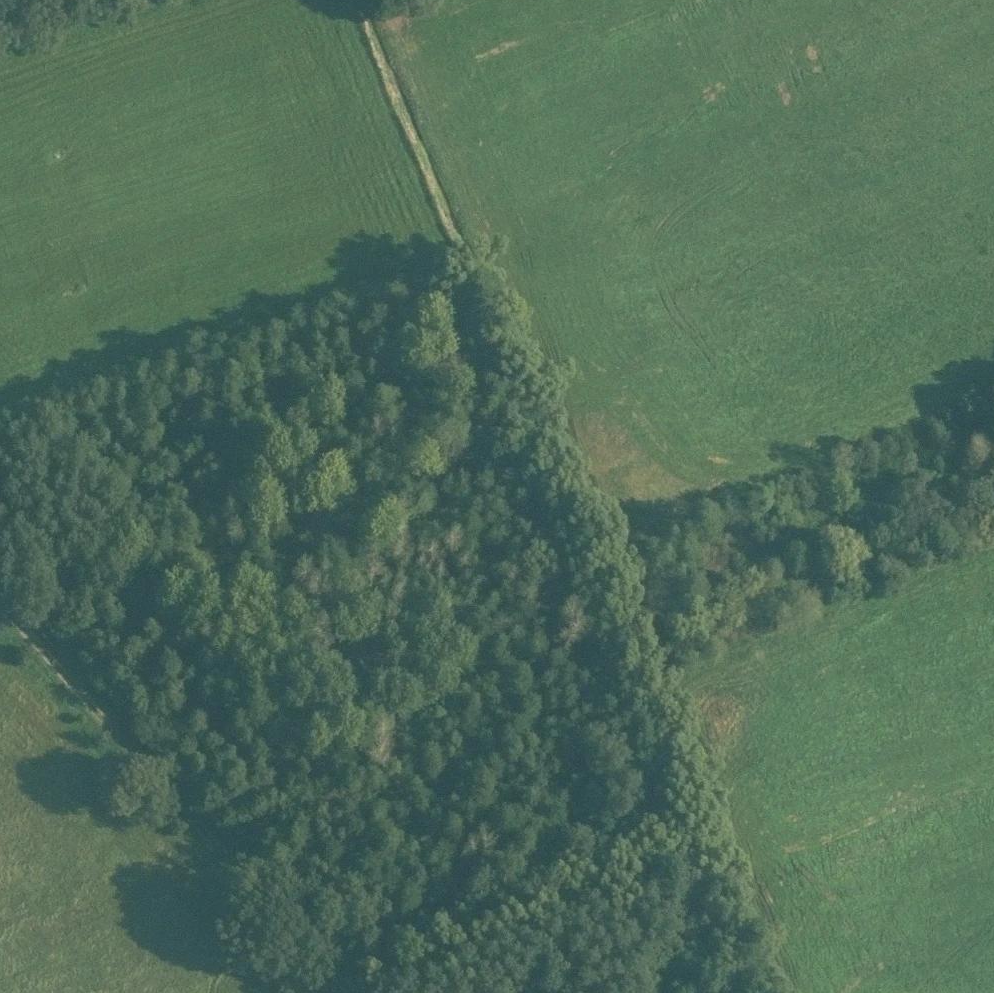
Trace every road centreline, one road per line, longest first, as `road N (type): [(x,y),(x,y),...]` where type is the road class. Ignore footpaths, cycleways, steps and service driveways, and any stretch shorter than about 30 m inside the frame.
road 1 (track): [(349,992),(0,607)]

